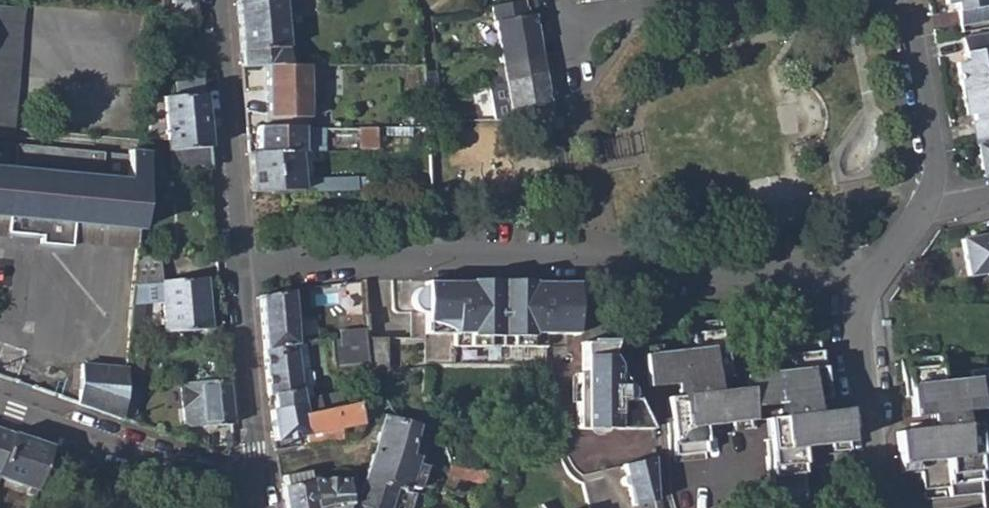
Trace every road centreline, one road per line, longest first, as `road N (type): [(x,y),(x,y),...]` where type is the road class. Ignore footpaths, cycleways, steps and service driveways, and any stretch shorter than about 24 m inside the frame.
road 1 (residential): [(874,277),(818,268),(732,274),(600,262),(335,262),(241,273)]
road 2 (residential): [(259,494),(0,404)]
road 3 (residential): [(241,273),(217,0)]
road 4 (residential): [(901,507),(878,472),(858,322),(874,277)]
road 5 (residential): [(259,494),(241,273)]
road 6 (residential): [(920,212),(935,167),(913,41)]
road 7 (residential): [(561,23),(686,0)]

